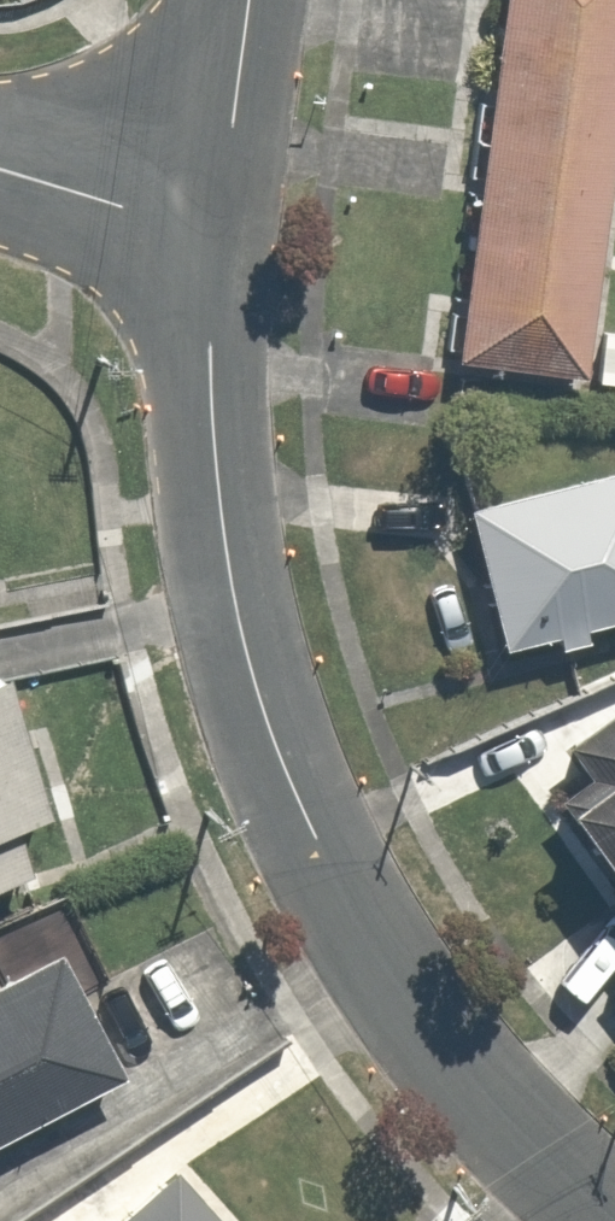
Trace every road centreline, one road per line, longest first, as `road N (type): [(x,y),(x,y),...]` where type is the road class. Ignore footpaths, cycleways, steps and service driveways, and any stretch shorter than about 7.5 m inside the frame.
road 1 (unclassified): [(607,1220),(479,1104),(390,983),(273,741),(240,623),(220,494),(210,358),(217,237)]
road 2 (unclassified): [(217,237),(248,0)]
road 3 (residential): [(217,237),(0,174)]

